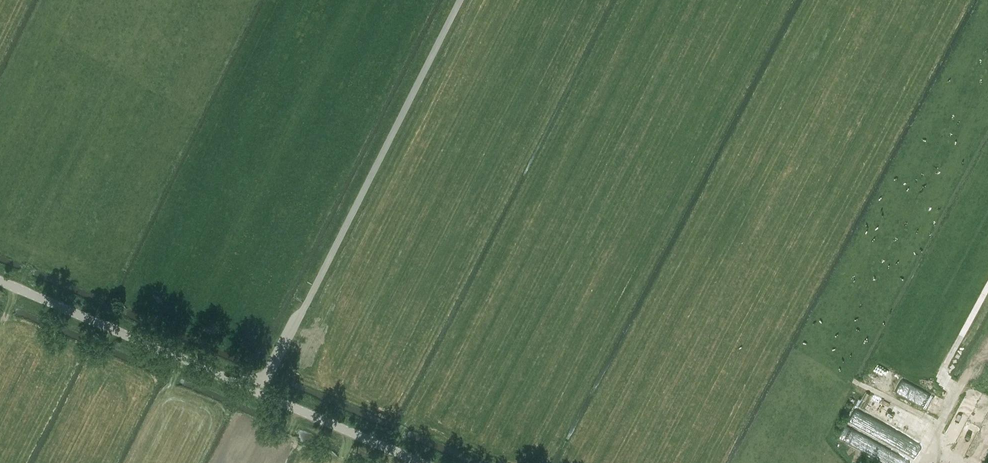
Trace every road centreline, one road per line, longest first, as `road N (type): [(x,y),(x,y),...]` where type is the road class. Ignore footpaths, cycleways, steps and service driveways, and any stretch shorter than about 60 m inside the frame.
road 1 (unclassified): [(424,462),(0,274)]
road 2 (track): [(264,393),(460,0)]

